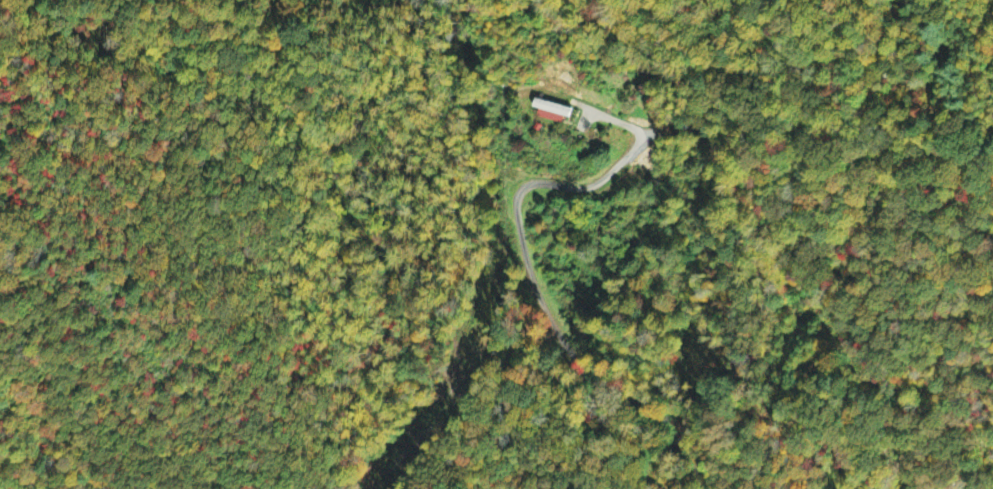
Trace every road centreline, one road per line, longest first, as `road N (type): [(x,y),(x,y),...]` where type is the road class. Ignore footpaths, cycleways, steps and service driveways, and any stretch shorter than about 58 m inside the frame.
road 1 (residential): [(703,488),(678,443),(563,342),(520,241),(516,200),(523,187),(591,186),(633,151),(641,133)]

